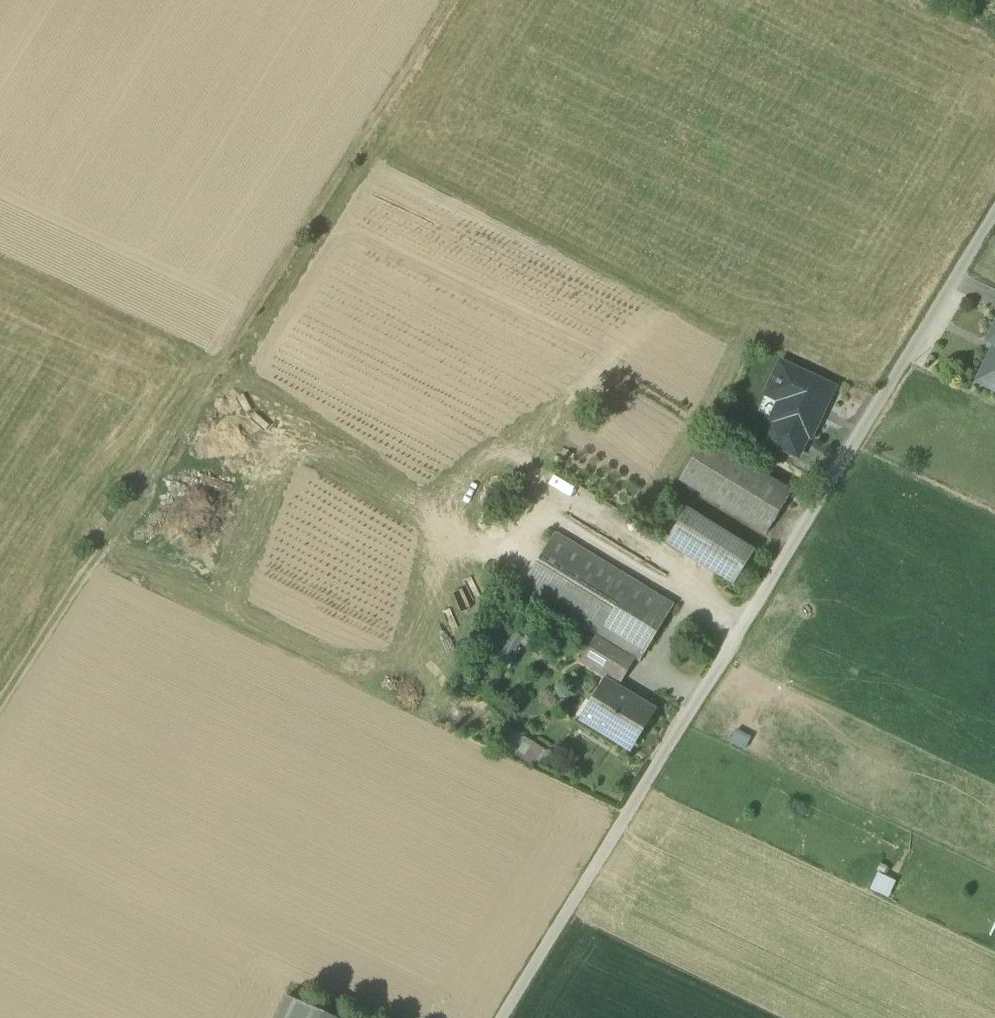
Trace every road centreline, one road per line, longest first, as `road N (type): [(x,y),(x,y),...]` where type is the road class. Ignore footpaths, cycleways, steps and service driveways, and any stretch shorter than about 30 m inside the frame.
road 1 (residential): [(994,215),(501,1017)]
road 2 (track): [(447,0),(0,711)]

